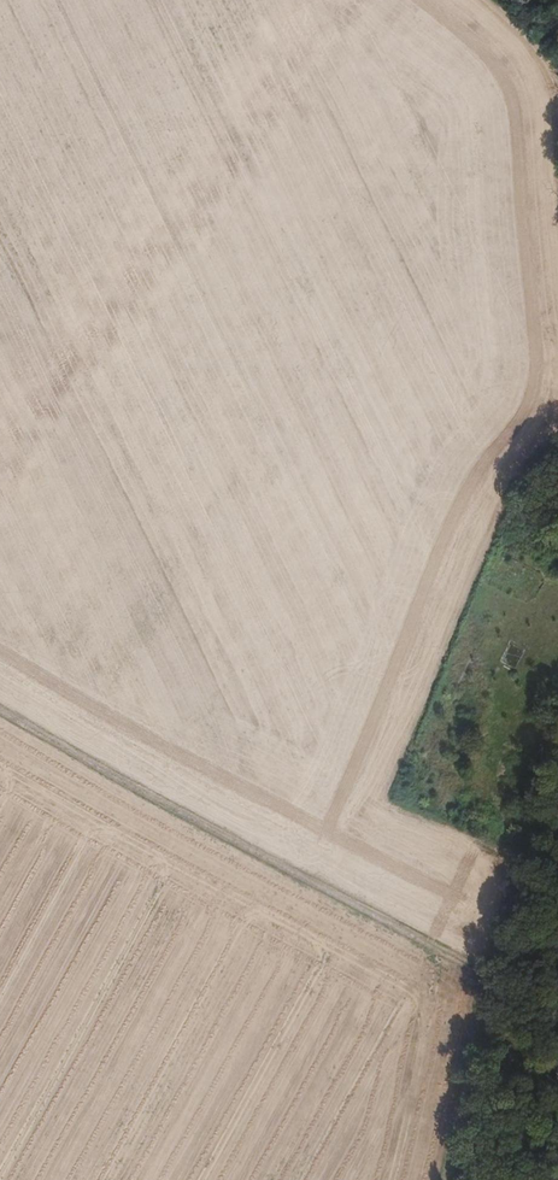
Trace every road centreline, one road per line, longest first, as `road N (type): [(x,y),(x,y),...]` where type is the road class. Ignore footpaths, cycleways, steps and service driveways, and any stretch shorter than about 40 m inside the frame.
road 1 (track): [(0,700),(500,982)]

